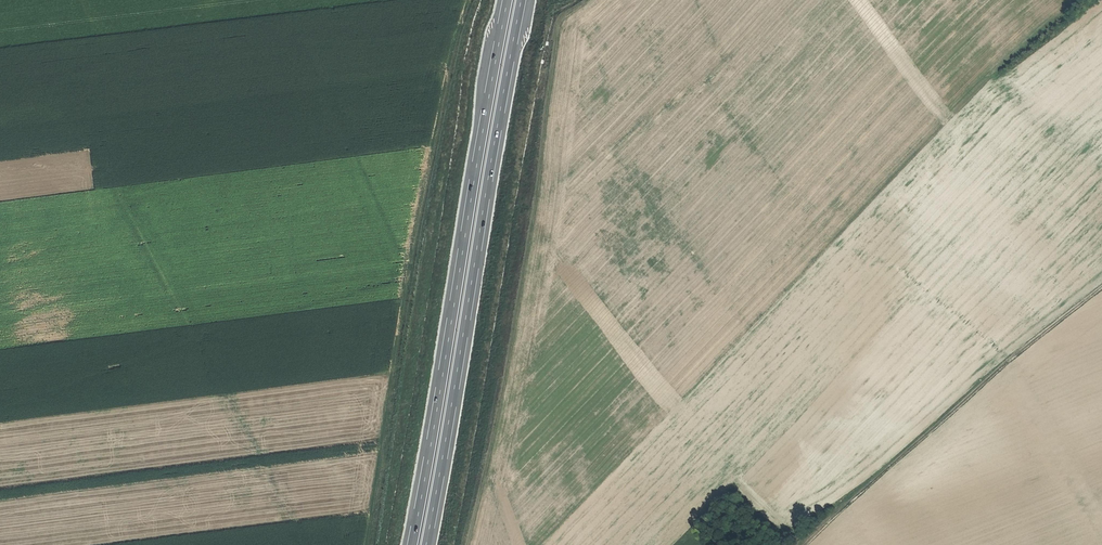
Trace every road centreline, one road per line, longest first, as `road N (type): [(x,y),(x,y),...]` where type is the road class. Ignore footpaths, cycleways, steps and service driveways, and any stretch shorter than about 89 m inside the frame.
road 1 (track): [(588,0),(557,26),(535,193),(483,468),(515,544)]
road 2 (track): [(470,0),(410,234),(366,544)]
road 3 (motorway): [(506,0),(411,544)]
road 4 (motorway): [(426,544),(519,0)]
road 5 (track): [(804,544),(1101,287)]

